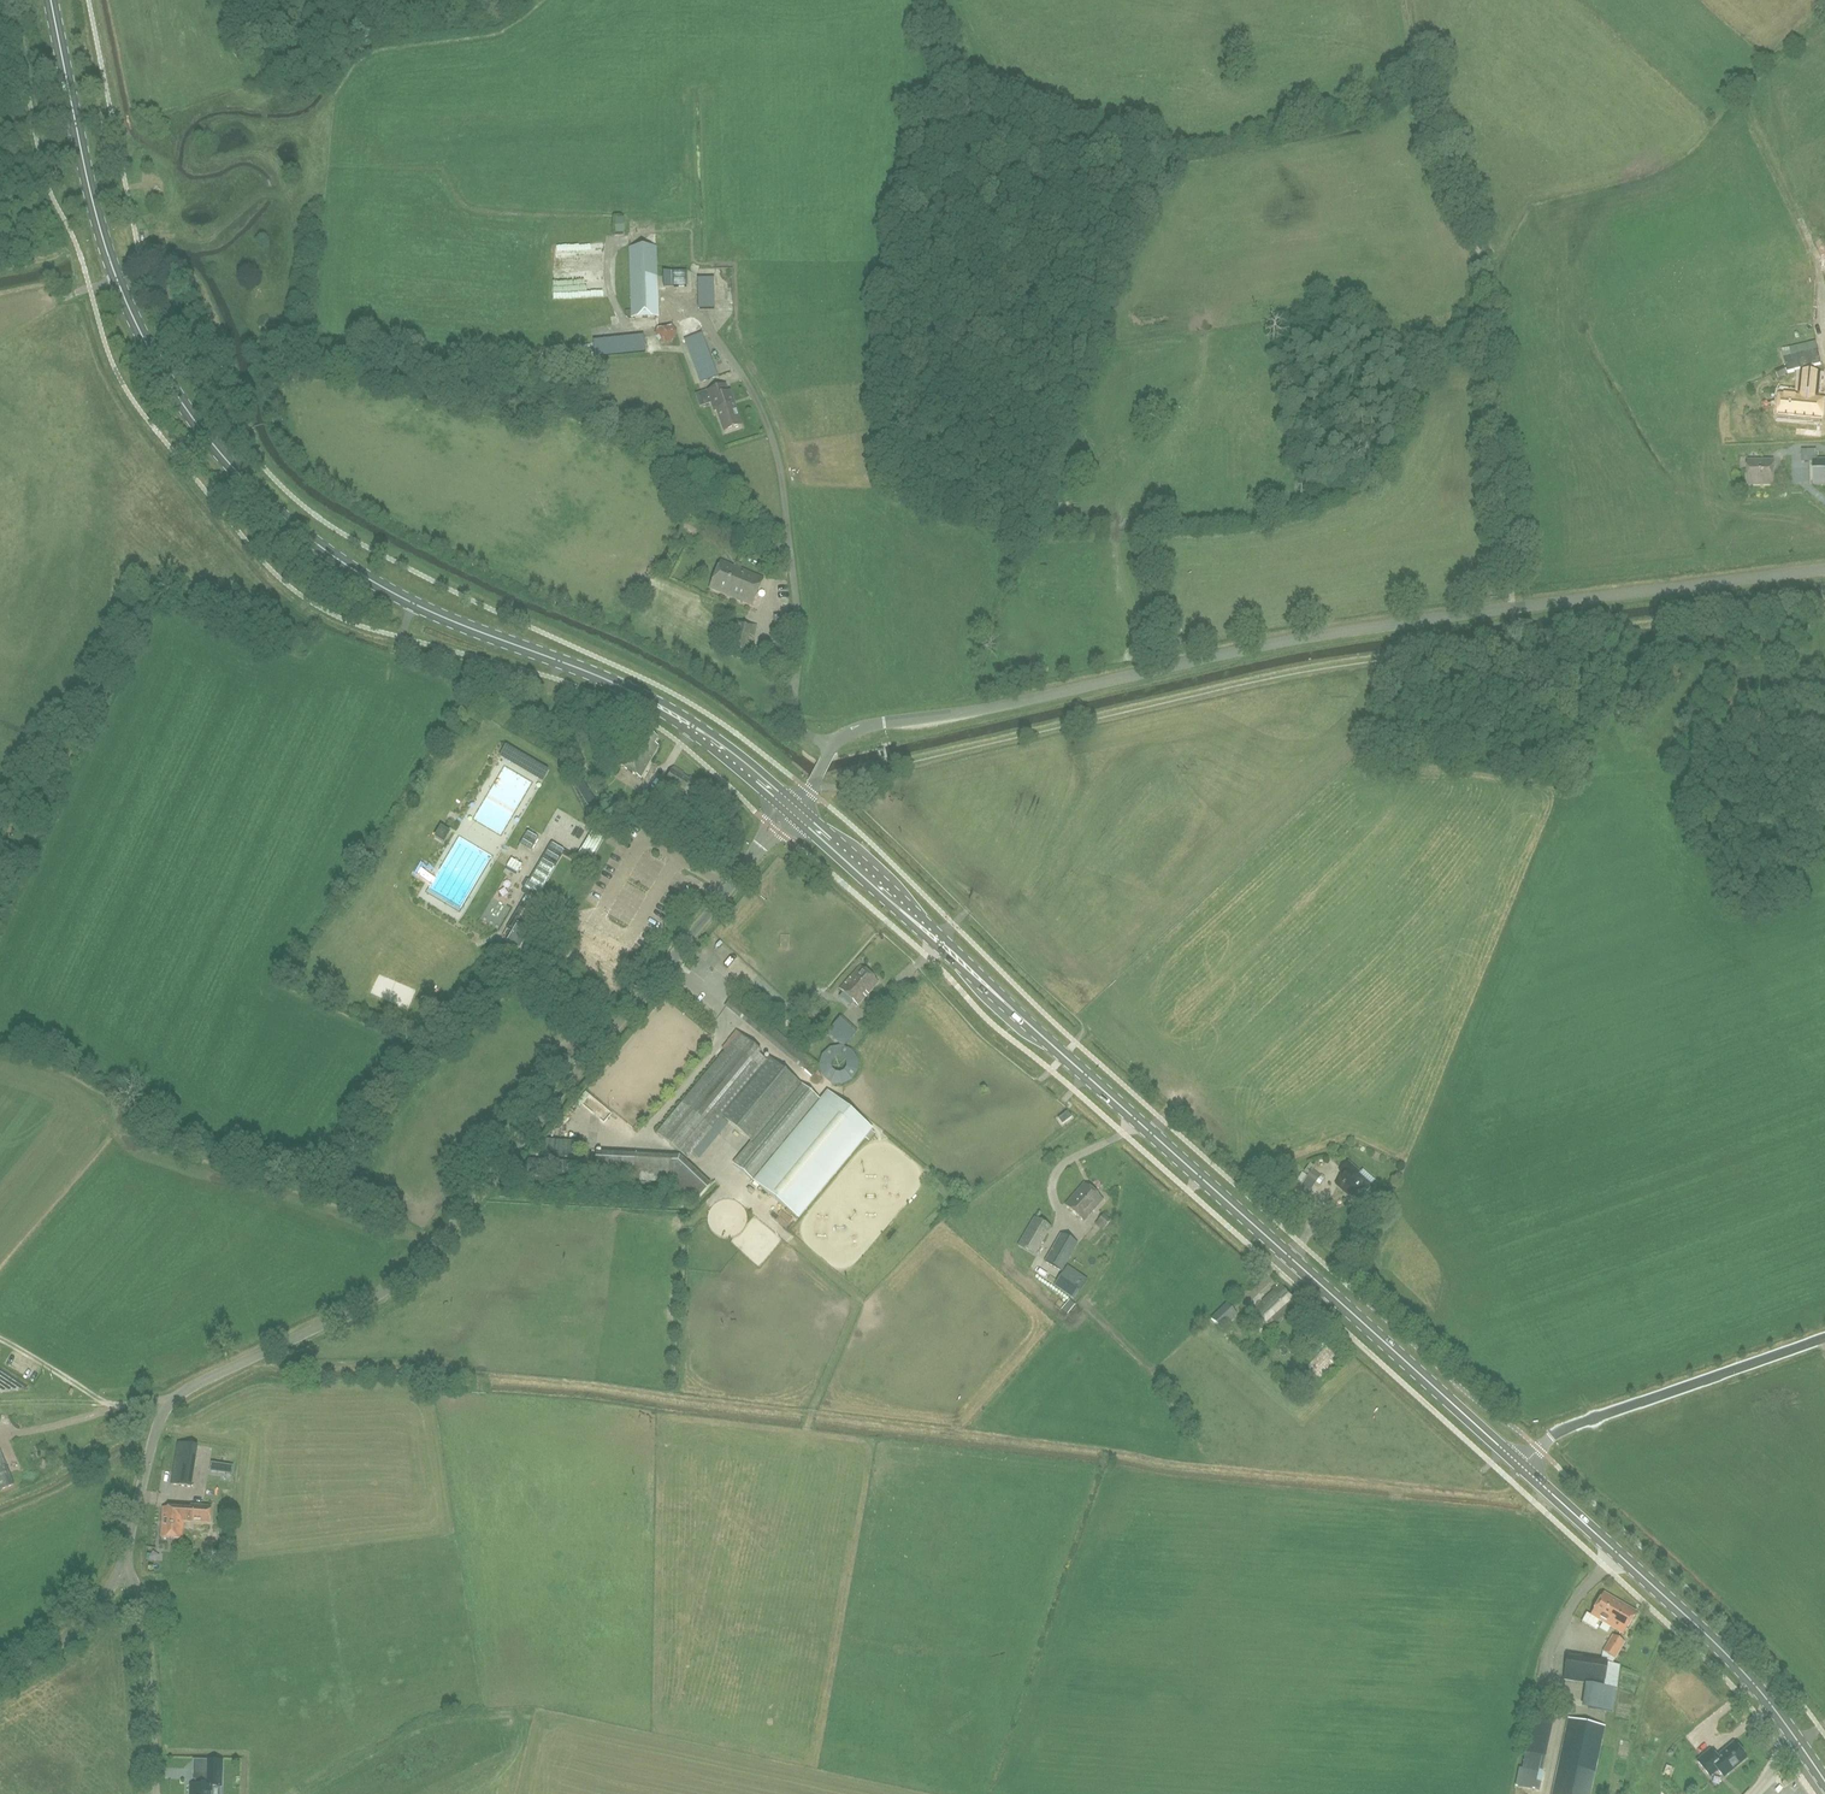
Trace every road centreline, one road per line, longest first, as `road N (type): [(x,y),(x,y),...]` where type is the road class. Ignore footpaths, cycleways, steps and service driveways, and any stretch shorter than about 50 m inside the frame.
road 1 (primary): [(795,807),(673,712),(353,570),(249,485),(198,427),(120,289),(54,0)]
road 2 (unclassified): [(123,1568),(166,1406),(366,1305),(420,1263),(795,807)]
road 3 (unclassified): [(832,742),(883,723),(955,715),(1298,640),(1824,570)]
road 4 (primary): [(1521,1466),(795,807)]
road 5 (primary): [(1824,1783),(1712,1639),(1521,1466)]
road 6 (unclassified): [(832,742),(801,730),(795,719),(799,640),(779,463),(724,350)]
road 7 (unclassified): [(1521,1466),(1566,1430),(1824,1339)]
road 8 (unclassified): [(156,1793),(142,1606),(123,1568)]
road 9 (unclassified): [(0,1680),(74,1636),(123,1568)]
road 10 (track): [(166,1406),(141,1402),(0,1433)]
road 11 (track): [(122,1407),(0,1339)]

